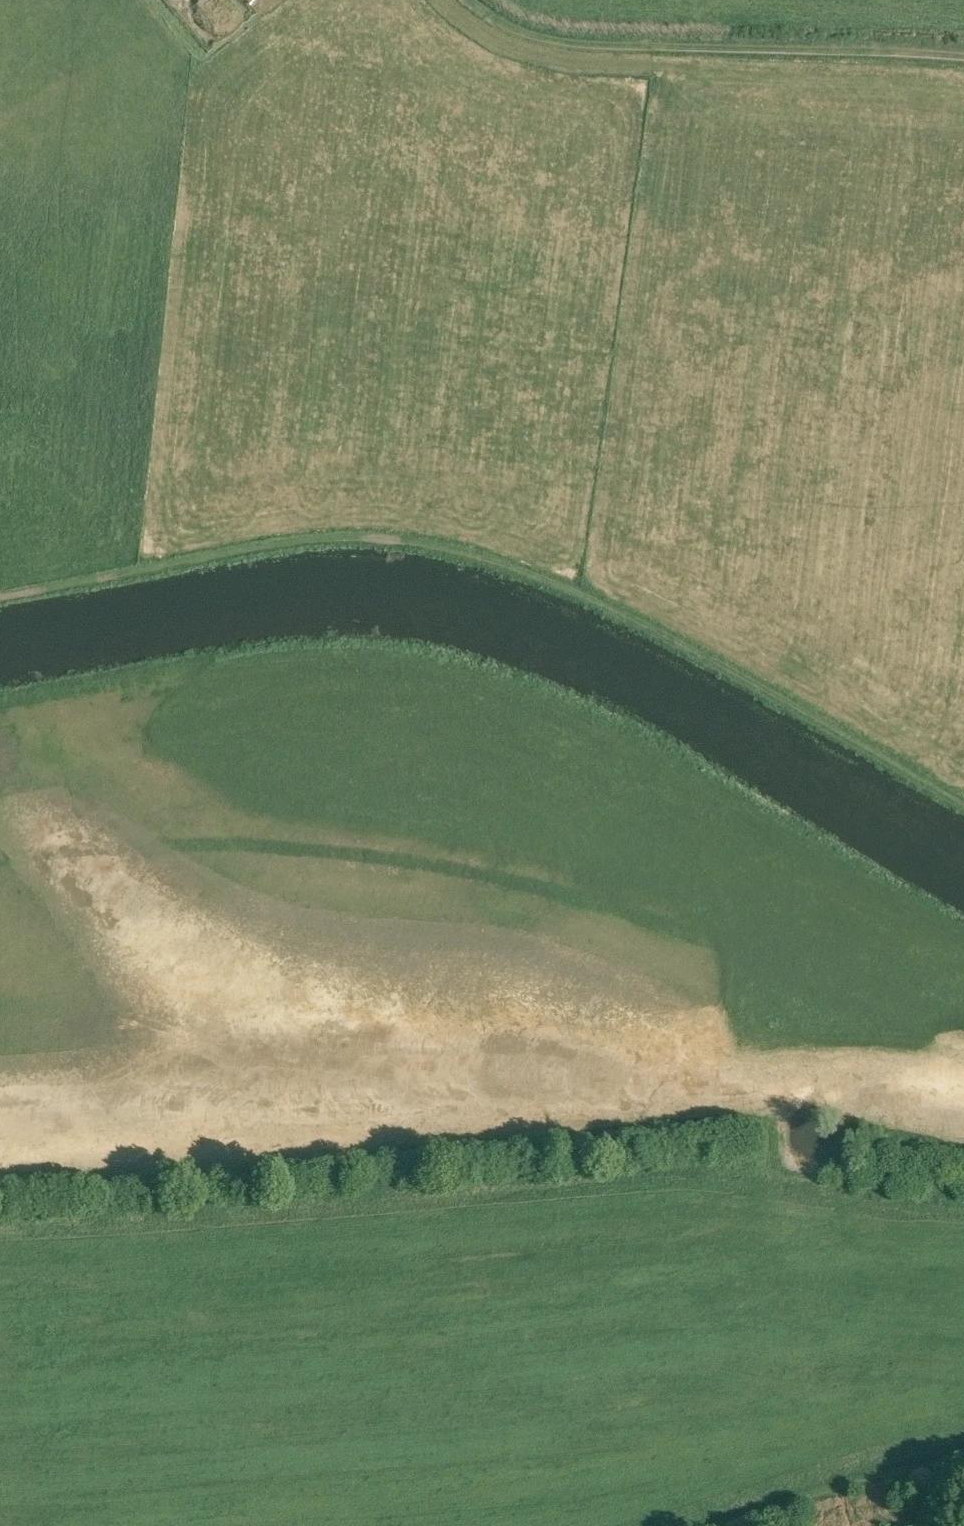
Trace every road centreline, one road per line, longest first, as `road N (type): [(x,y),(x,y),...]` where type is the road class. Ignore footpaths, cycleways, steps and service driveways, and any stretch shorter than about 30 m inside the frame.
road 1 (track): [(468,0),(483,16),(524,32),(963,49)]
road 2 (track): [(963,1459),(726,1525)]

